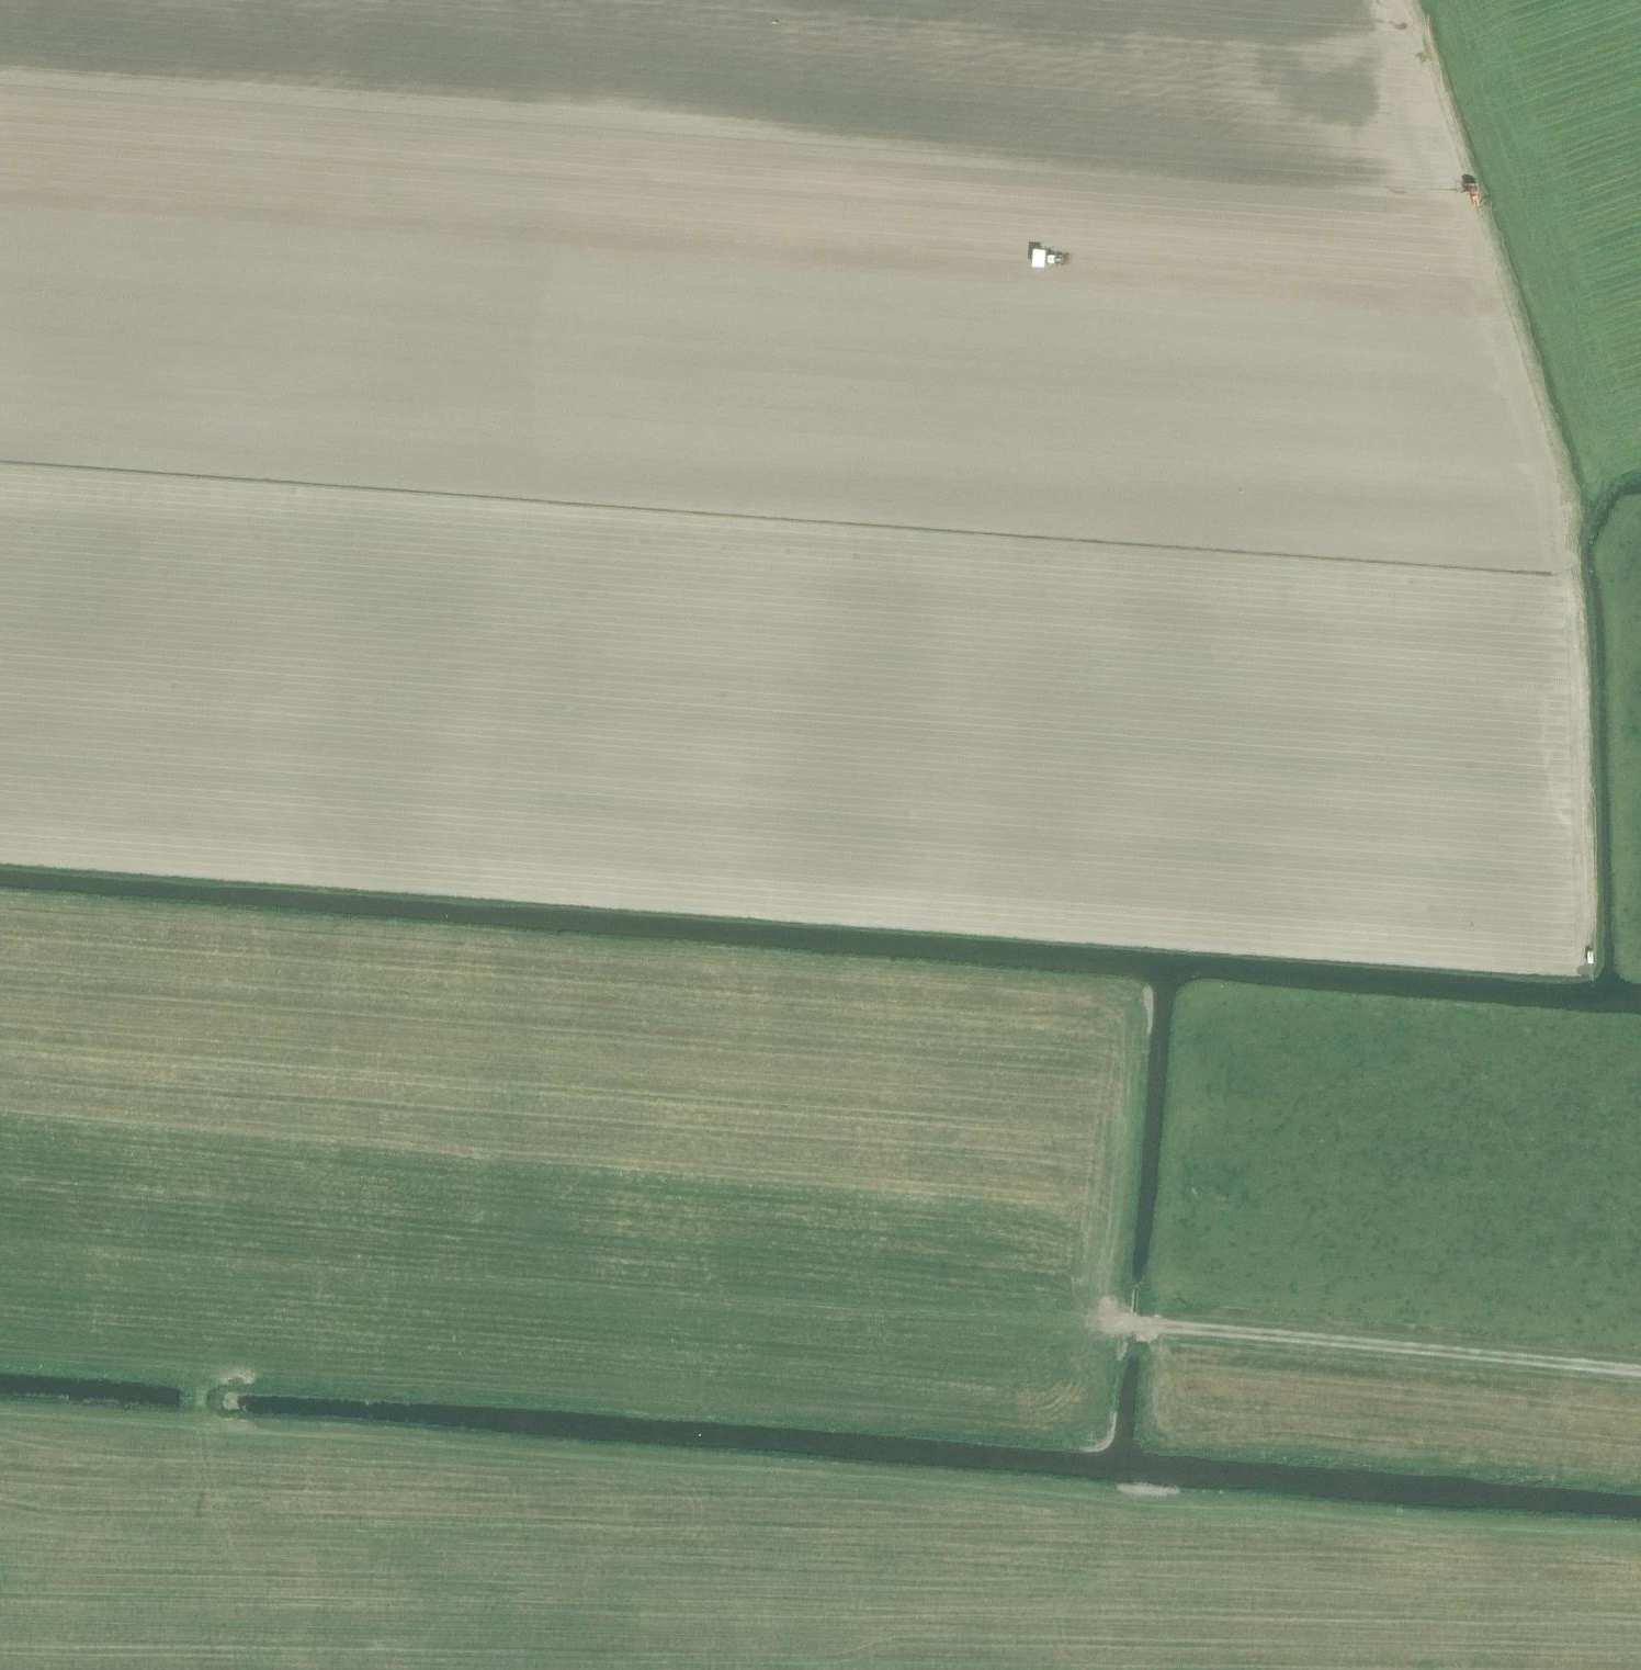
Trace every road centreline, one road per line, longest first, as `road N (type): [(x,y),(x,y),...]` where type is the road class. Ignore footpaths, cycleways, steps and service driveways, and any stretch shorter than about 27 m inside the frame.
road 1 (track): [(1640,1375),(1111,1320)]

